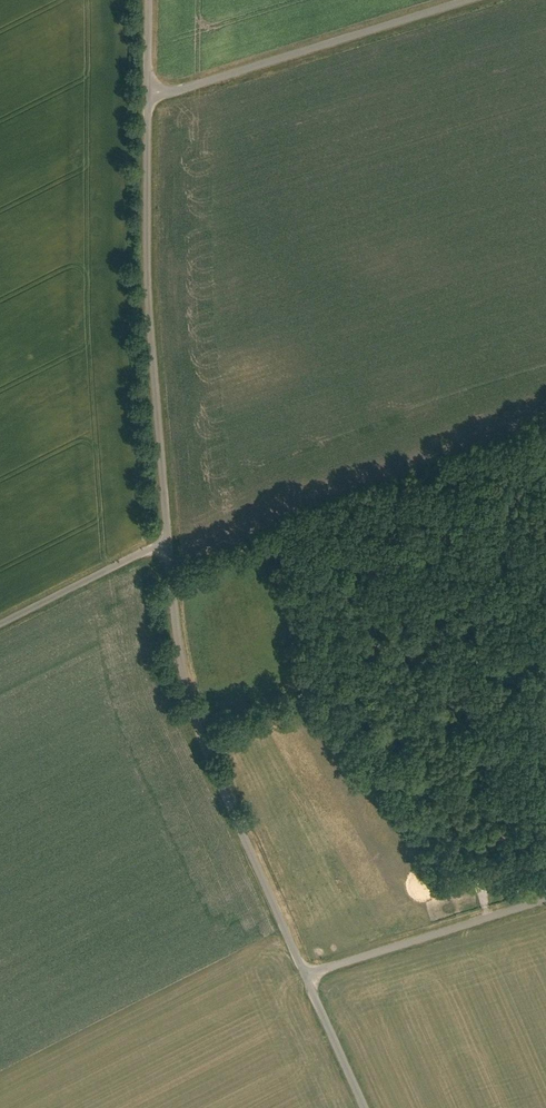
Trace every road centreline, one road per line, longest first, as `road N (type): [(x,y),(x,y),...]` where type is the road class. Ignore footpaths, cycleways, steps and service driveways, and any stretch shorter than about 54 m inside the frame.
road 1 (unclassified): [(304,974),(195,719),(169,538)]
road 2 (unclassified): [(169,538),(148,296),(147,99)]
road 3 (unclassified): [(147,99),(467,0)]
road 4 (unclassified): [(304,974),(545,901)]
road 5 (unclassified): [(0,623),(169,538)]
road 6 (unclassified): [(364,1107),(304,974)]

